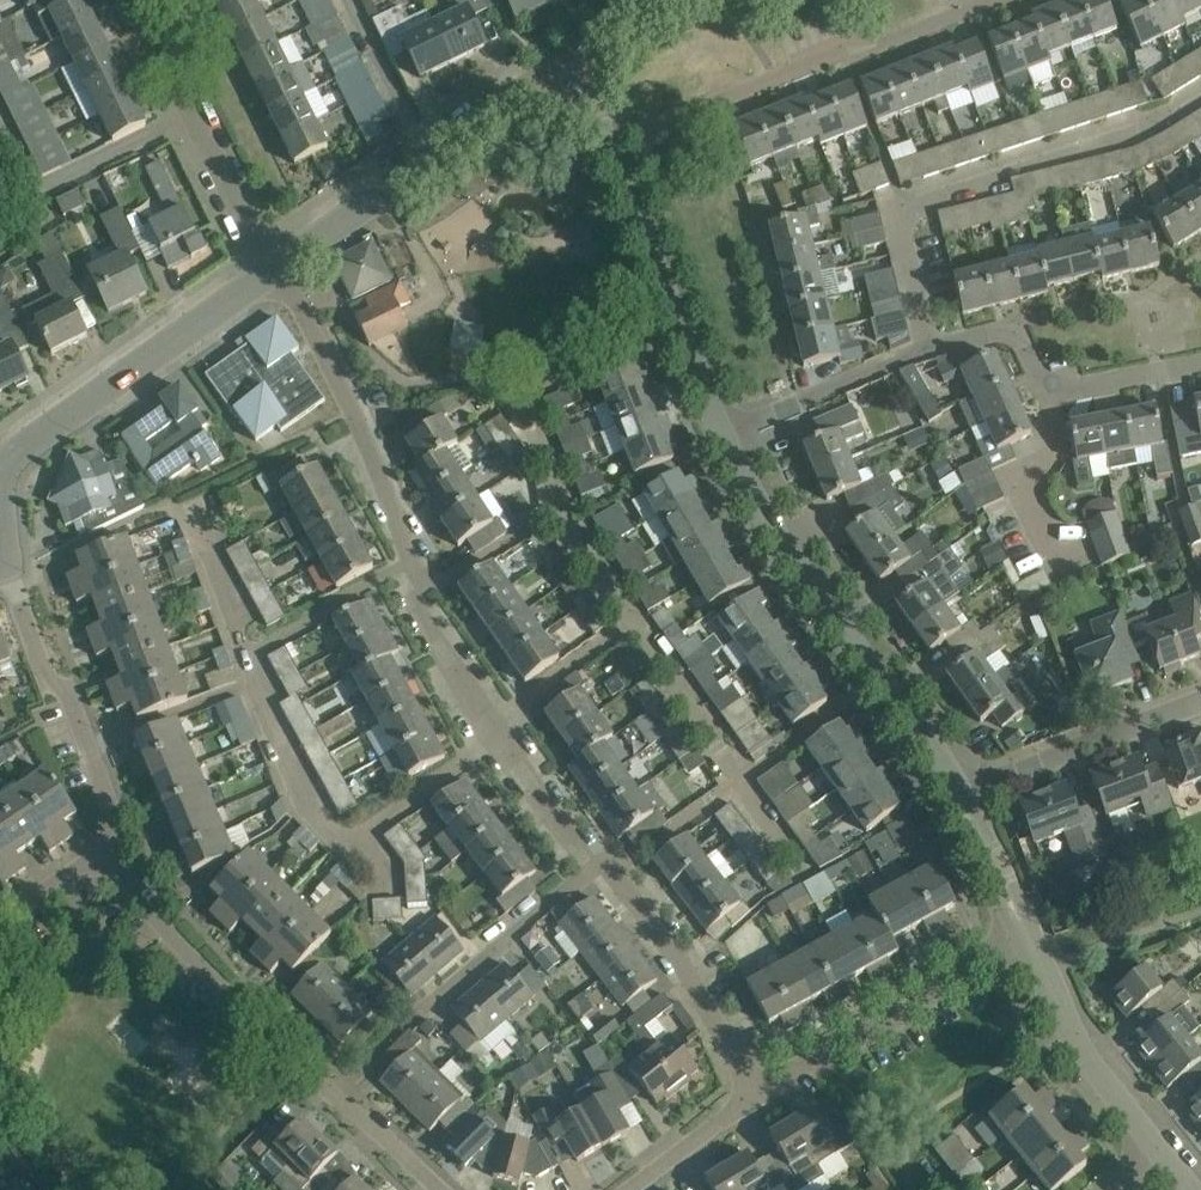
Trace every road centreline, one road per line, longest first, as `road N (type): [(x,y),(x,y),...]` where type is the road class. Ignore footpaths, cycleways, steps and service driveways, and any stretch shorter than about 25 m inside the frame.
road 1 (residential): [(600,864),(493,732),(421,594),(284,258)]
road 2 (unclassified): [(729,437),(928,345),(1018,329),(1043,385),(1200,365)]
road 3 (residential): [(443,1189),(140,886),(120,838)]
road 4 (residential): [(959,791),(772,522),(729,437)]
road 5 (residential): [(609,140),(974,0)]
road 6 (residential): [(6,511),(7,464),(21,442),(266,274)]
road 7 (residential): [(284,258),(571,66)]
road 8 (residential): [(1030,931),(763,1109)]
road 9 (residential): [(729,437),(609,140)]
road 10 (residential): [(266,274),(140,0)]
road 11 (residential): [(120,838),(110,785),(73,689),(52,674),(11,563)]
road 12 (residential): [(763,1109),(696,983),(600,864)]
road 13 (residential): [(959,791),(1200,695)]
road 14 (residential): [(1157,1149),(1066,1007),(1030,931)]
road 15 (residential): [(427,1008),(600,864)]
road 16 (residential): [(1030,931),(959,791)]
road 17 (residential): [(763,1109),(641,1189)]
road 18 (residential): [(0,916),(120,838)]

